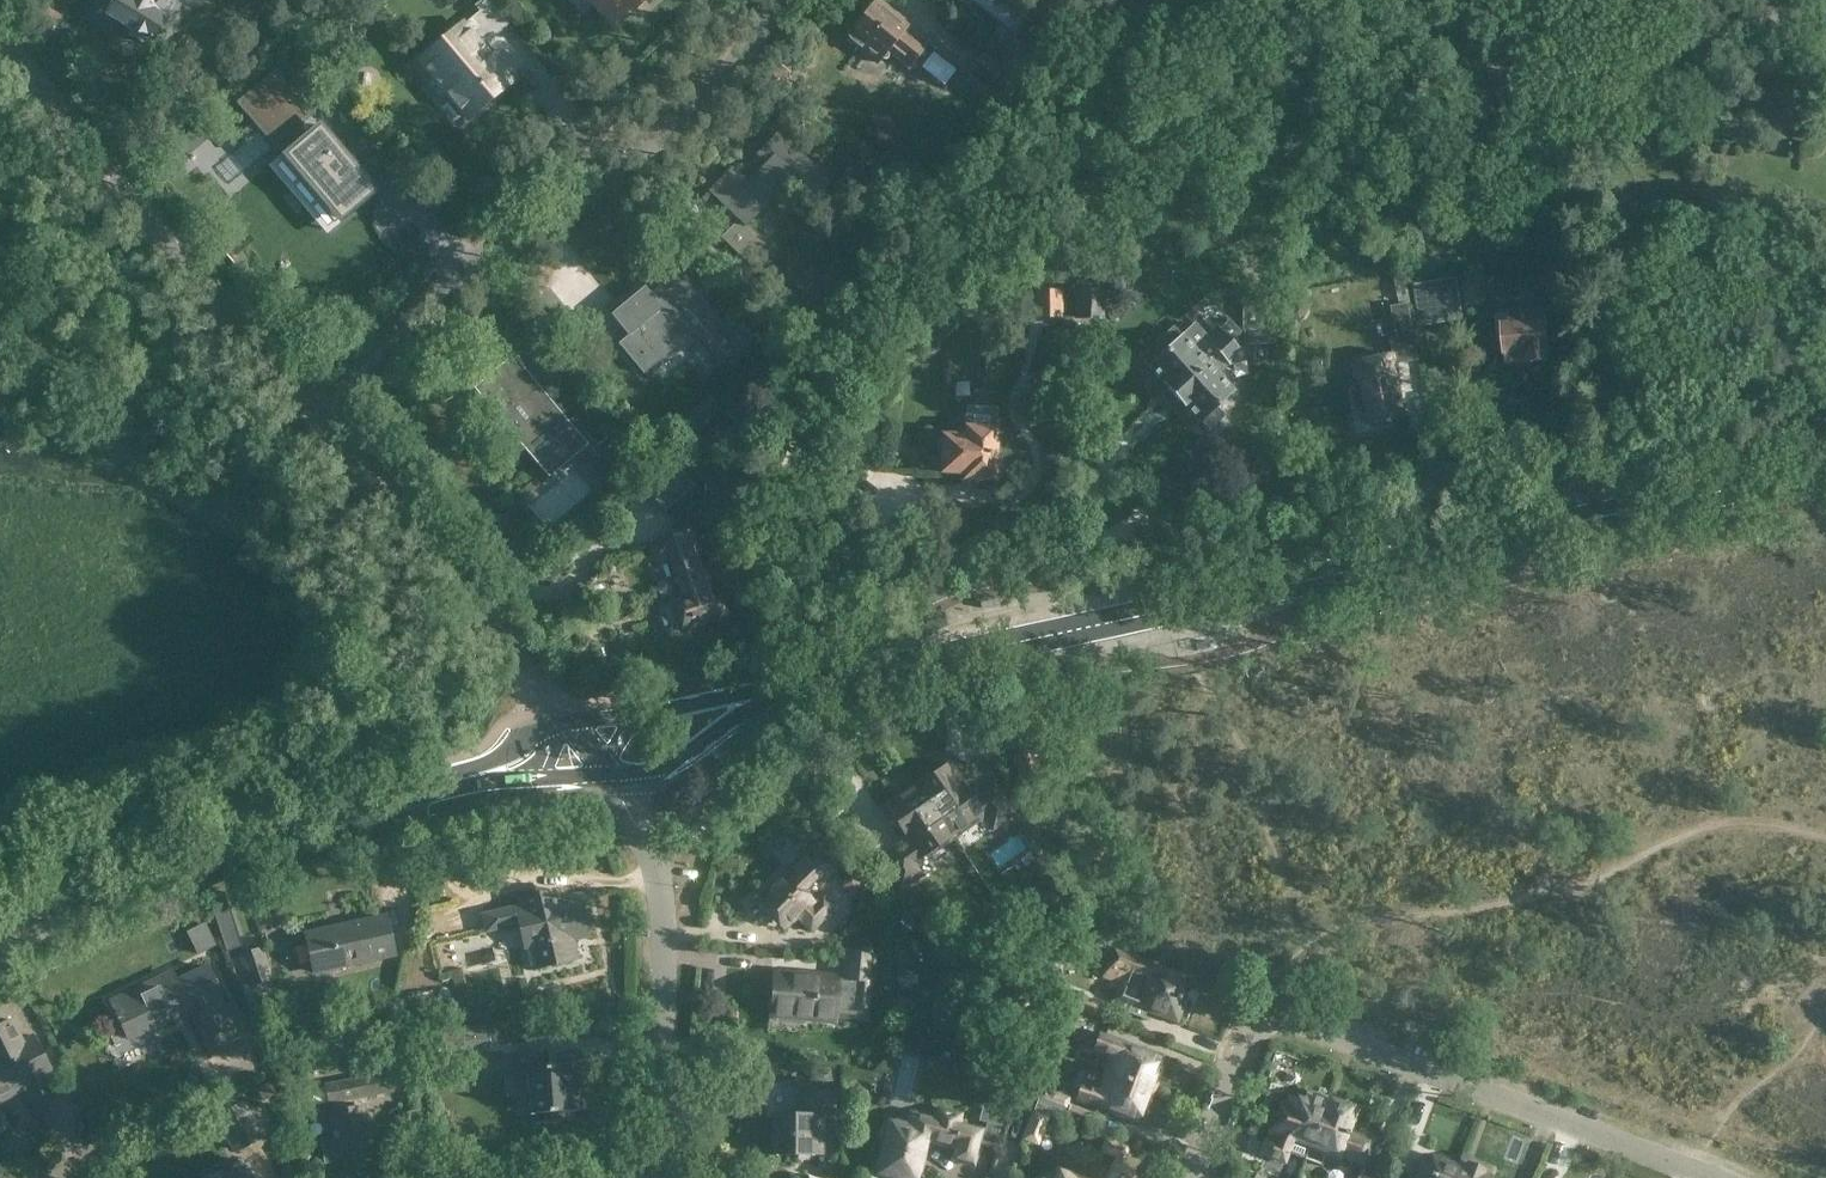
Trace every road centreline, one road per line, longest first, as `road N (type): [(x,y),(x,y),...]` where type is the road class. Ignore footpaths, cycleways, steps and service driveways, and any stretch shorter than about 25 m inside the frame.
road 1 (secondary): [(785,688),(1825,466)]
road 2 (residential): [(1731,1177),(1270,1009),(1250,1028),(1195,1177)]
road 3 (residential): [(307,422),(788,0)]
road 4 (track): [(550,706),(375,665),(107,535)]
road 5 (tertiary): [(307,422),(0,59)]
road 6 (secondary): [(0,937),(158,866),(421,795)]
road 7 (residential): [(646,1177),(665,918),(651,859),(611,772)]
road 8 (tertiary): [(564,722),(307,422)]
road 9 (secondary): [(611,772),(653,770),(785,688)]
road 10 (secondary): [(564,722),(421,795)]
road 11 (residential): [(88,1177),(205,1100)]
road 12 (secondary): [(785,688),(650,714)]

